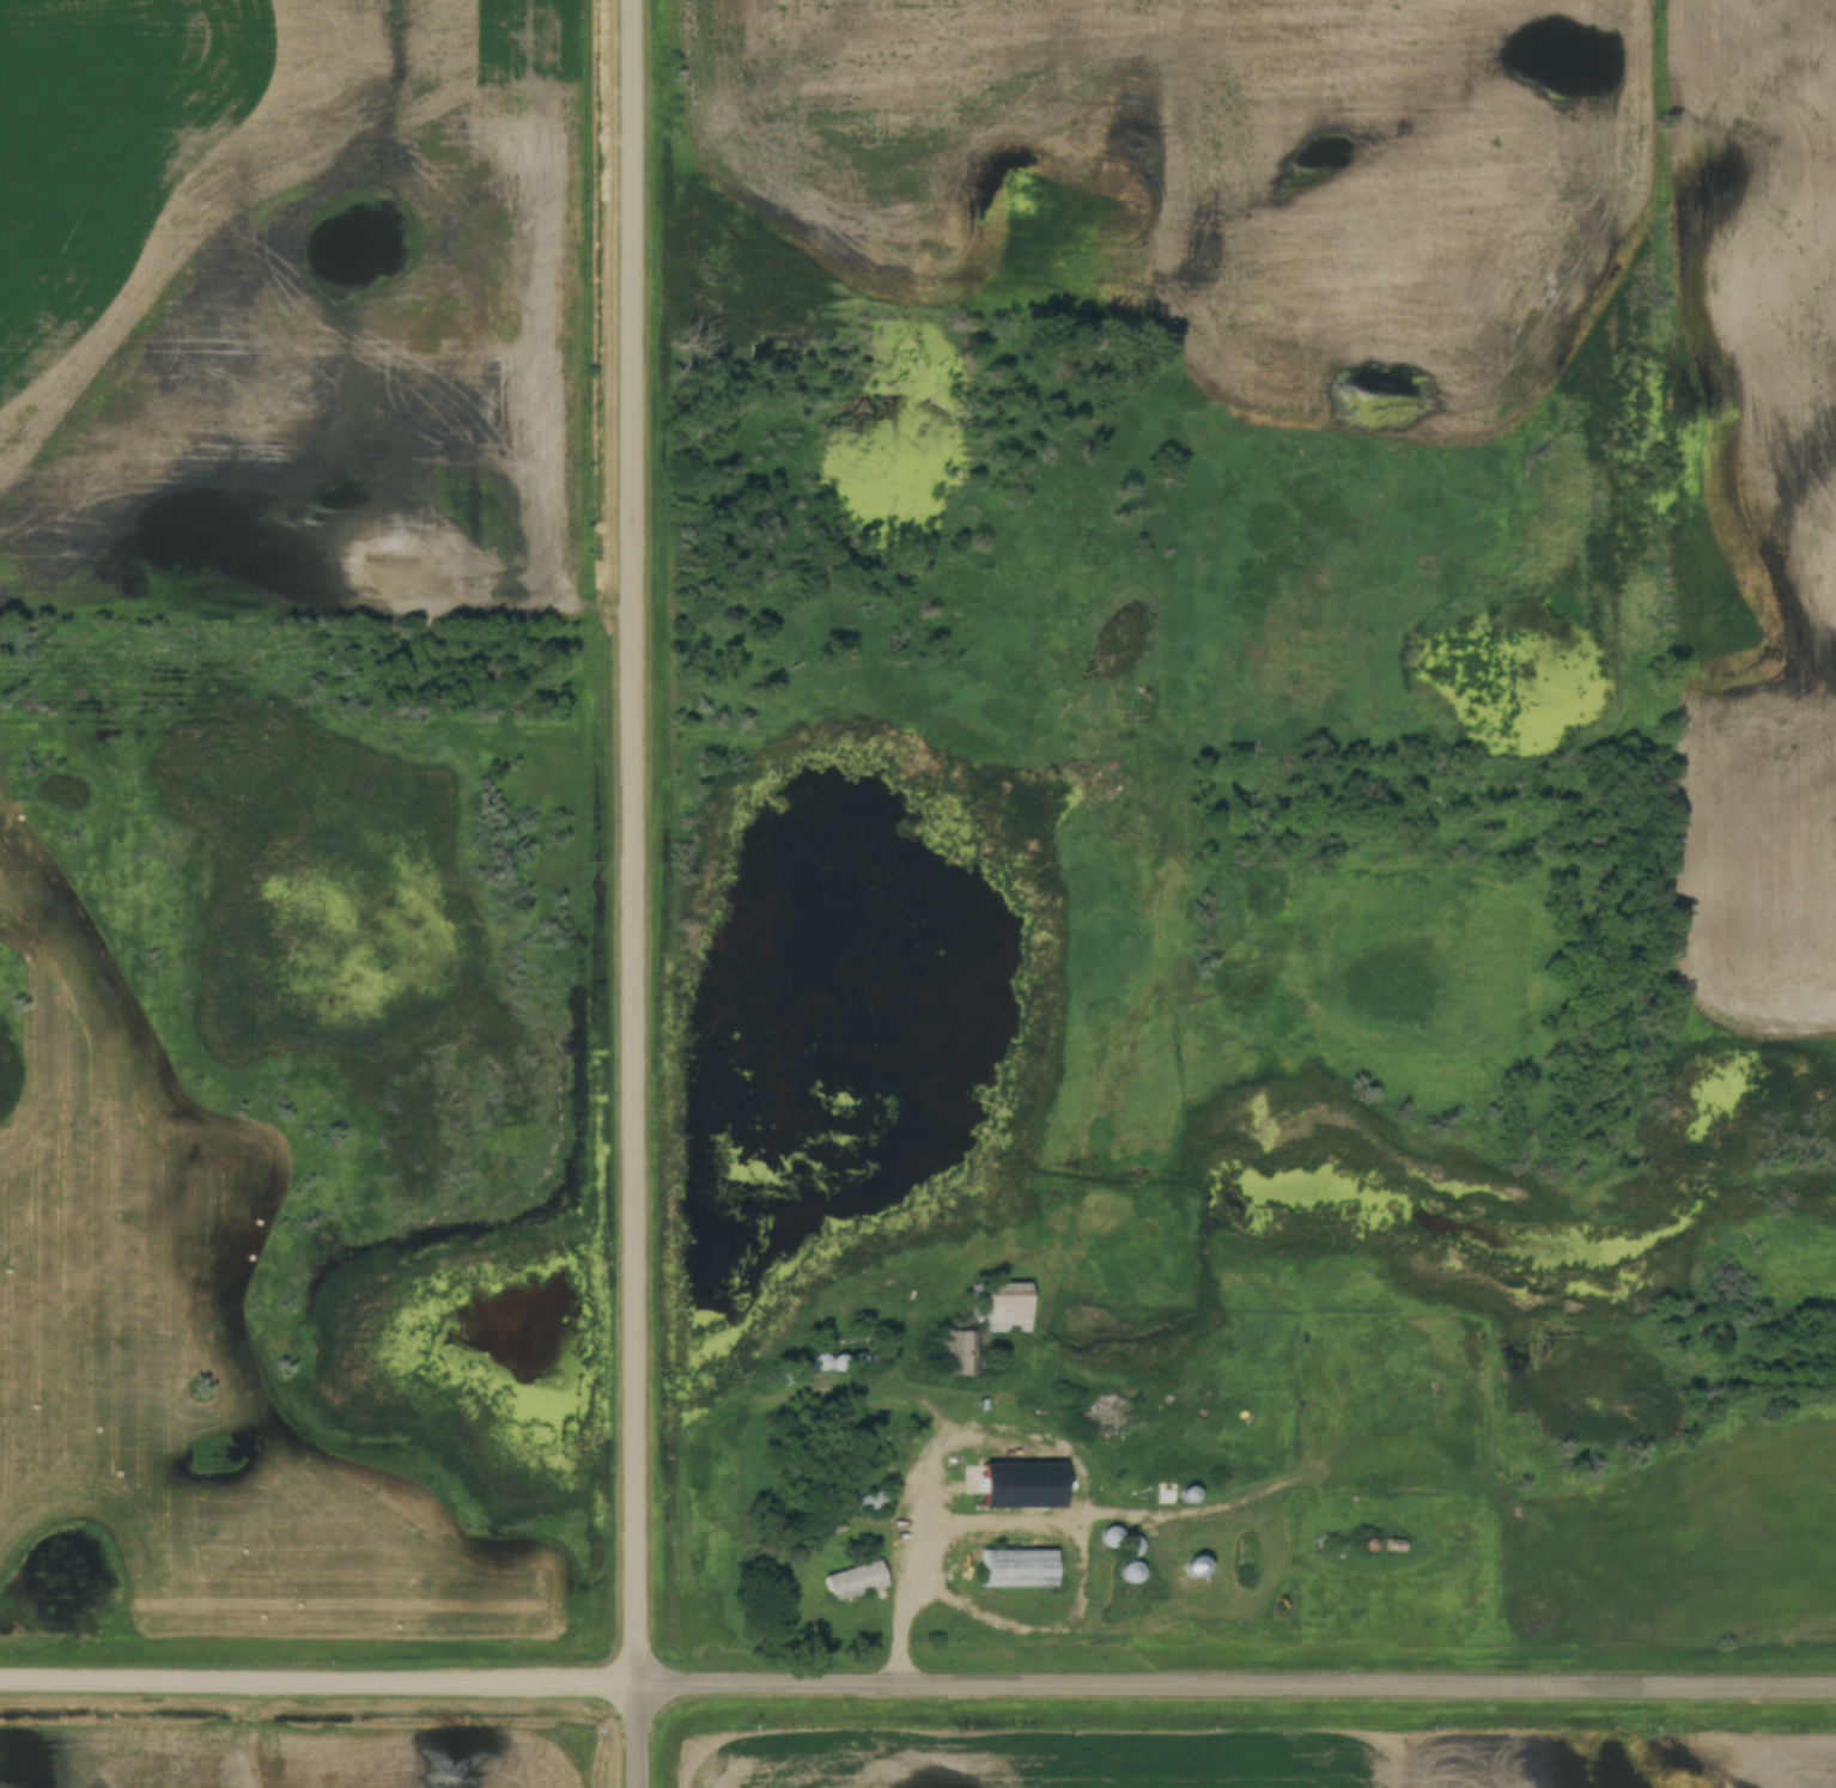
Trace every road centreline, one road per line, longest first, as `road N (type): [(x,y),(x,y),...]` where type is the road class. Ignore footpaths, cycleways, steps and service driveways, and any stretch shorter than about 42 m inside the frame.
road 1 (residential): [(634,1683),(632,0)]
road 2 (tertiary): [(1835,1689),(634,1683)]
road 3 (residential): [(634,1683),(0,1679)]

